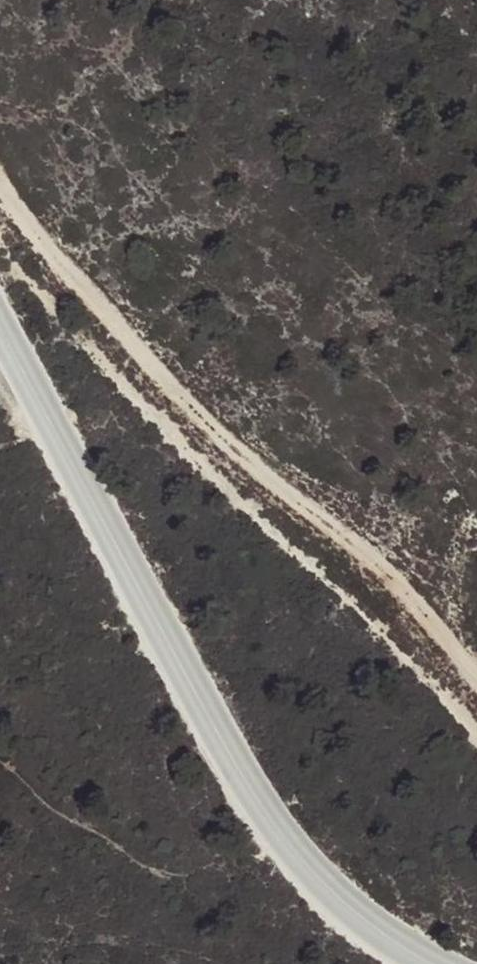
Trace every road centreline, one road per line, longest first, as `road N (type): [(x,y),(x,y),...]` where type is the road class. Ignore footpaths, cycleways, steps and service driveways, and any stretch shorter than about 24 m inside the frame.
road 1 (unclassified): [(0,337),(286,841),(355,912),(431,963)]
road 2 (track): [(476,672),(368,552),(216,429),(0,185)]

